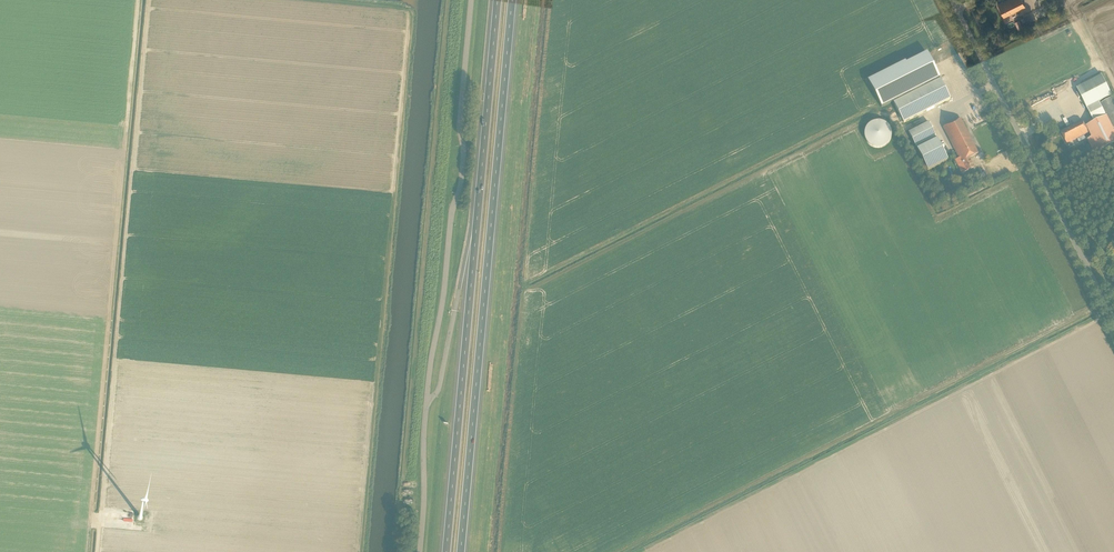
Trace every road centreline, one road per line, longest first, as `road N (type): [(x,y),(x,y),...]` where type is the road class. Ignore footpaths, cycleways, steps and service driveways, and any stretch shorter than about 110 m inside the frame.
road 1 (motorway): [(461,551),(512,0)]
road 2 (unclassified): [(426,404),(461,184),(471,0)]
road 3 (unclassified): [(1113,325),(950,0)]
road 4 (motorway): [(478,218),(447,551)]
road 5 (motorway): [(498,0),(478,218)]
road 6 (motorway): [(478,218),(440,386),(426,404)]
road 7 (unclassified): [(420,551),(426,404)]

